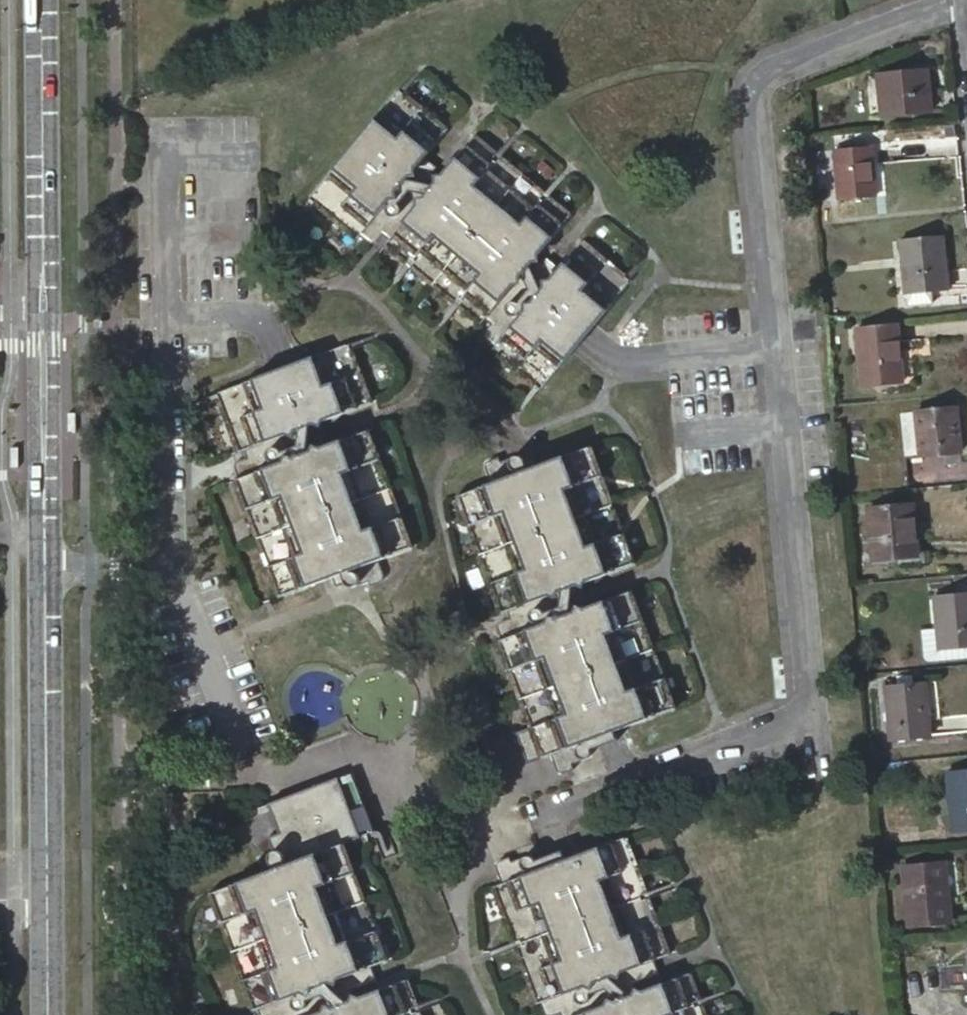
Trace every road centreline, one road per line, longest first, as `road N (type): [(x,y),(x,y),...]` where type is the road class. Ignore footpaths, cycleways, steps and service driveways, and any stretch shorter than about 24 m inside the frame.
road 1 (secondary): [(47,1014),(36,0)]

